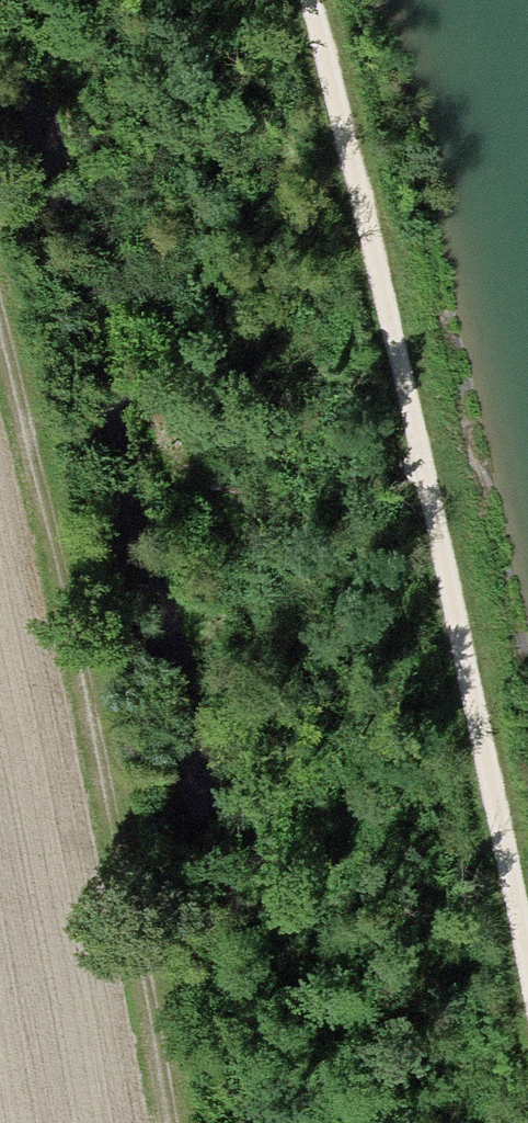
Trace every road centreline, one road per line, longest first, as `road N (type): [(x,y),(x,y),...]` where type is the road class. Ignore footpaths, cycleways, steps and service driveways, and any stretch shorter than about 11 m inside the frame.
road 1 (track): [(302,0),(453,618),(527,992)]
road 2 (track): [(0,373),(90,741),(160,1122)]

